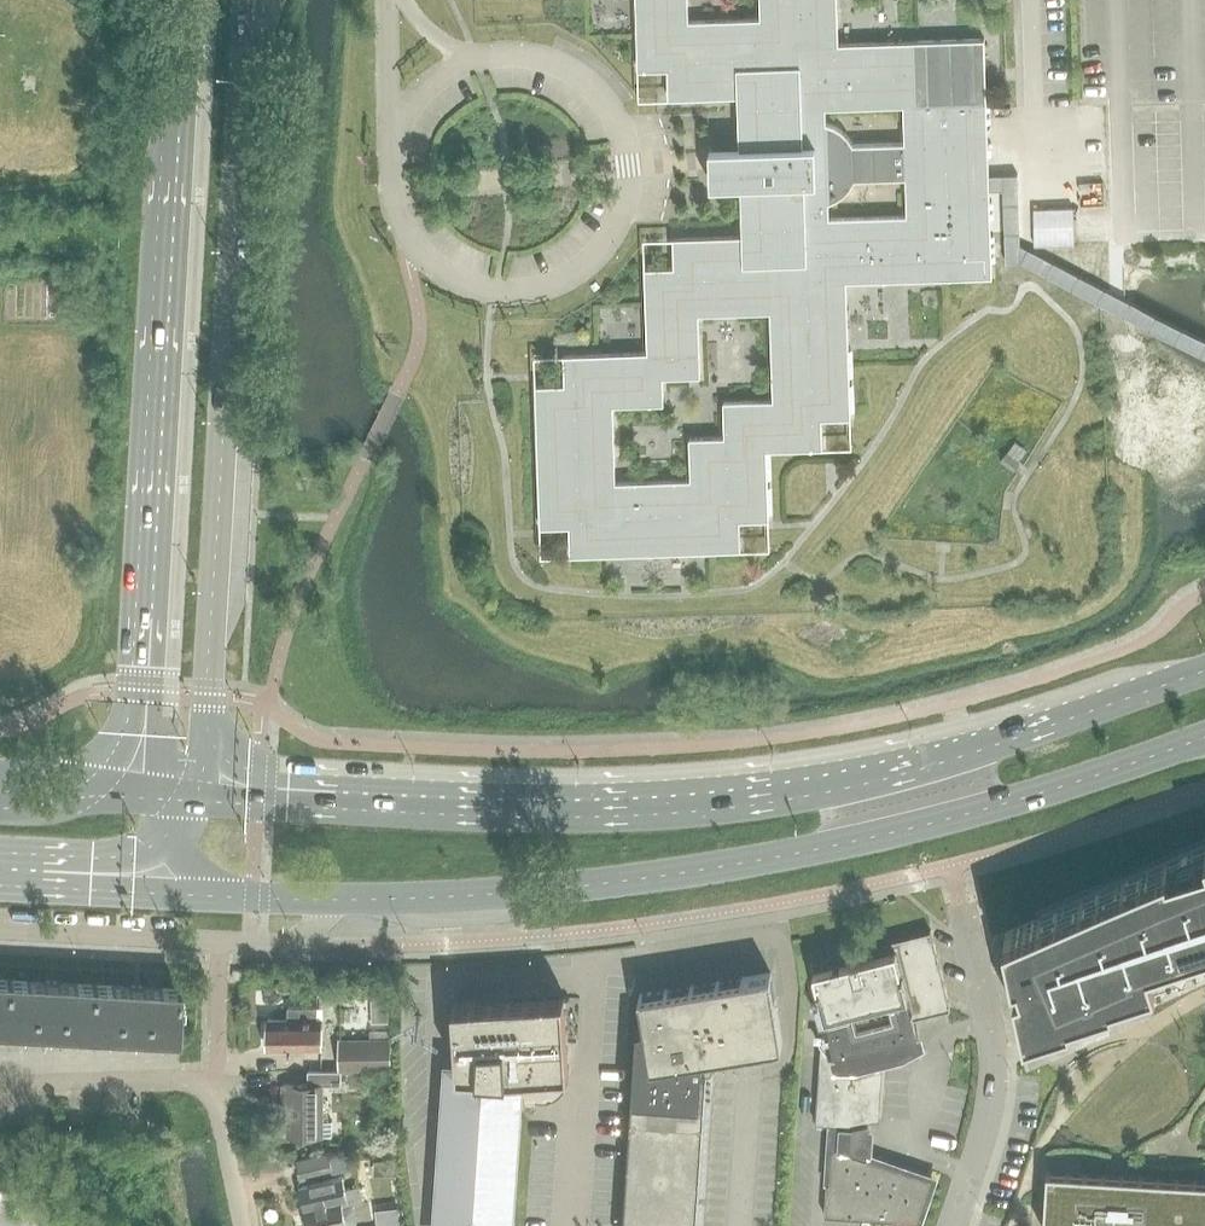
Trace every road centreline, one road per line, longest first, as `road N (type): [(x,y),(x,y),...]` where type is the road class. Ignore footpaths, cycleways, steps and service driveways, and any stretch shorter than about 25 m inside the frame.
road 1 (primary): [(344,901),(536,891),(807,851),(1012,804),(1204,737)]
road 2 (primary): [(1204,671),(951,760),(793,799),(626,816),(435,814)]
road 3 (secondary): [(207,724),(246,31)]
road 4 (secondary): [(187,0),(155,572)]
road 5 (unclassified): [(243,1225),(216,1109),(203,1091),(178,1082),(0,1087)]
road 6 (unclassified): [(953,1225),(989,1118),(993,1061),(963,914)]
road 7 (unclassified): [(0,930),(293,944)]
road 8 (secondary): [(435,814),(234,765),(215,748),(207,724)]
road 9 (primary): [(0,886),(244,897)]
road 10 (primary): [(435,814),(196,796)]
road 11 (secondary): [(155,572),(128,720),(114,751),(85,782)]
road 12 (secondary): [(155,572),(165,668),(163,792)]
road 13 (secondary): [(0,878),(127,855),(170,832)]

